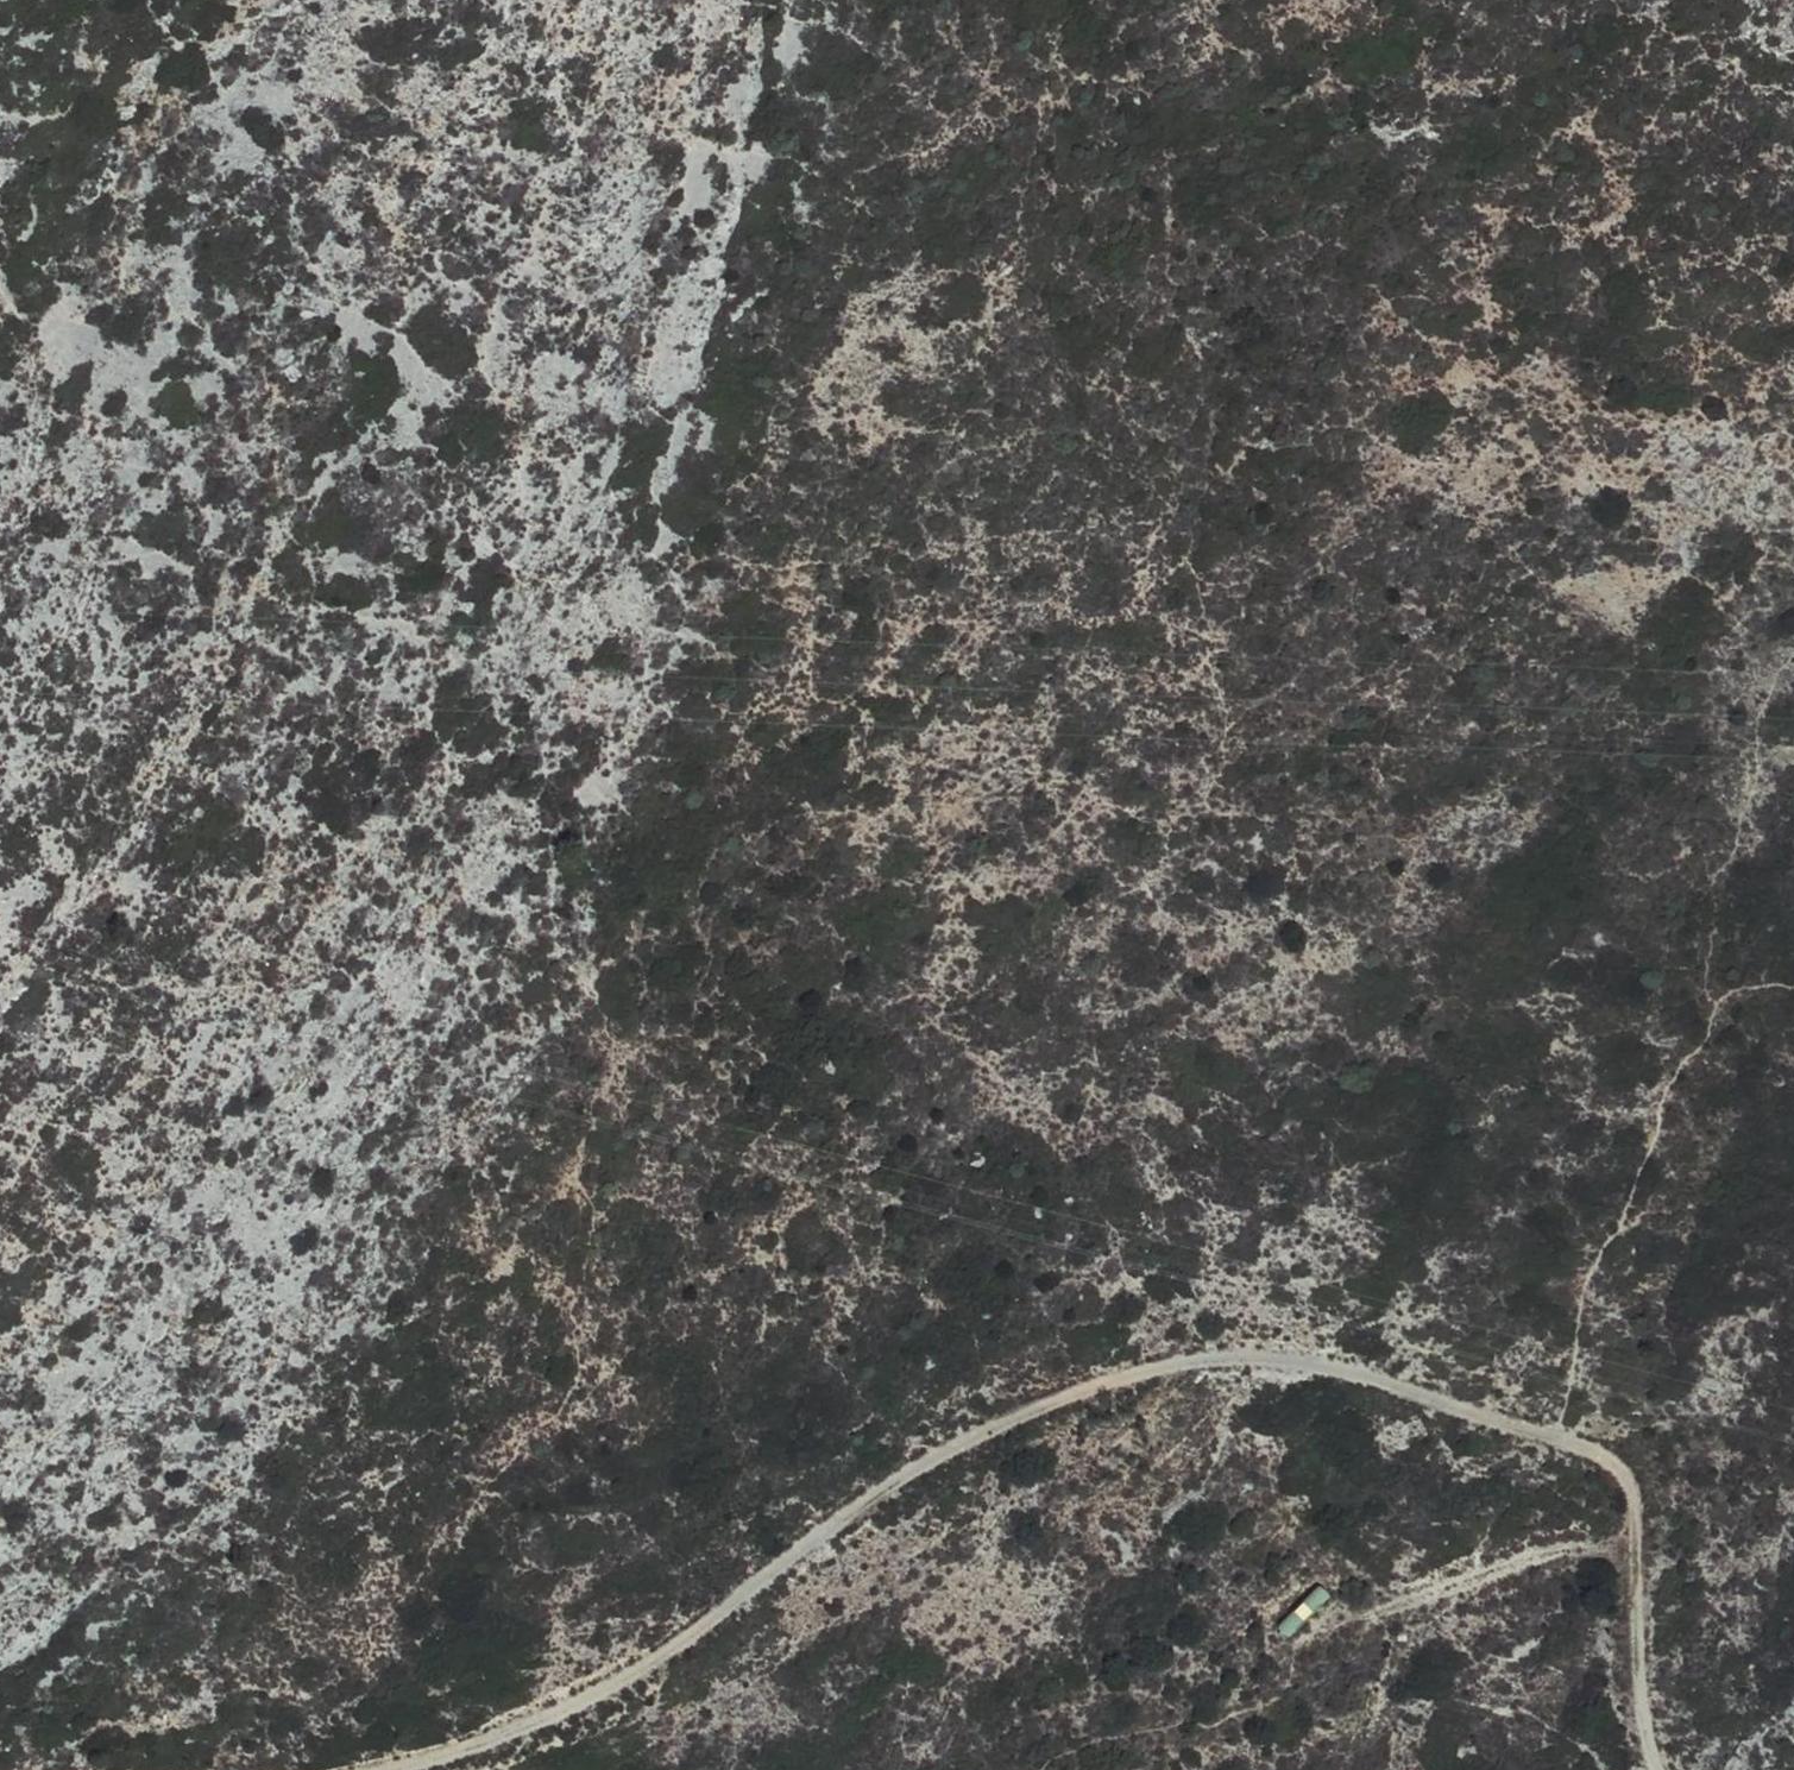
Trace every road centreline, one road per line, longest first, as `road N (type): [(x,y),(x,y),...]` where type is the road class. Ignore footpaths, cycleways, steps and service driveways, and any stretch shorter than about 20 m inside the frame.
road 1 (track): [(389,1769),(506,1734),(624,1682),(762,1572),(951,1447),(1088,1386),(1200,1359),(1341,1370),(1563,1440),(1626,1475),(1636,1503),(1650,1732),(1671,1769)]
road 2 (track): [(1641,1560),(1570,1545),(1337,1622)]

